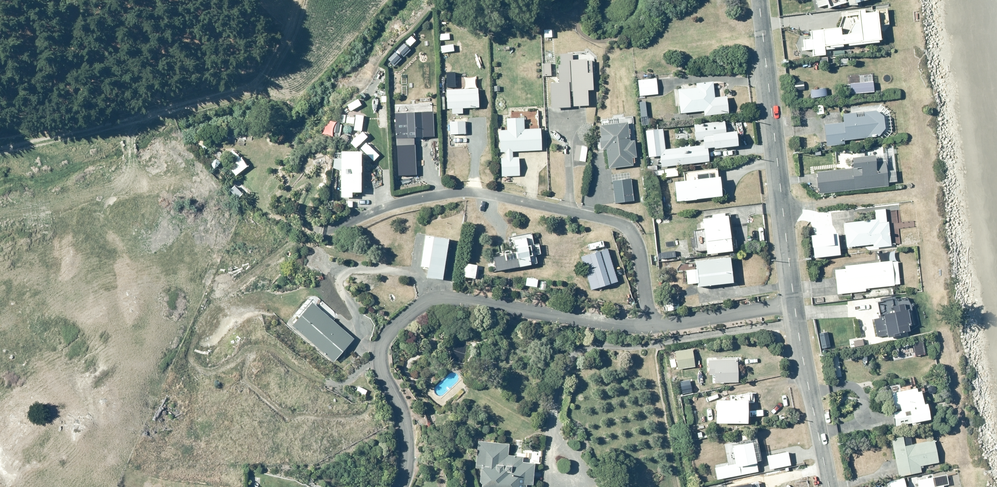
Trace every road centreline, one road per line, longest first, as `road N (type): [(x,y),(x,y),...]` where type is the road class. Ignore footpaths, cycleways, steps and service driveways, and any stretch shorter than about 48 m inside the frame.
road 1 (residential): [(402,486),(409,431),(382,355),(389,334),(415,309),(451,299),(649,326)]
road 2 (residential): [(327,230),(462,193),(612,221),(636,242),(649,326)]
road 3 (secondary): [(795,307),(758,0)]
road 4 (secondary): [(795,307),(830,486)]
road 5 (residential): [(649,326),(795,307)]

